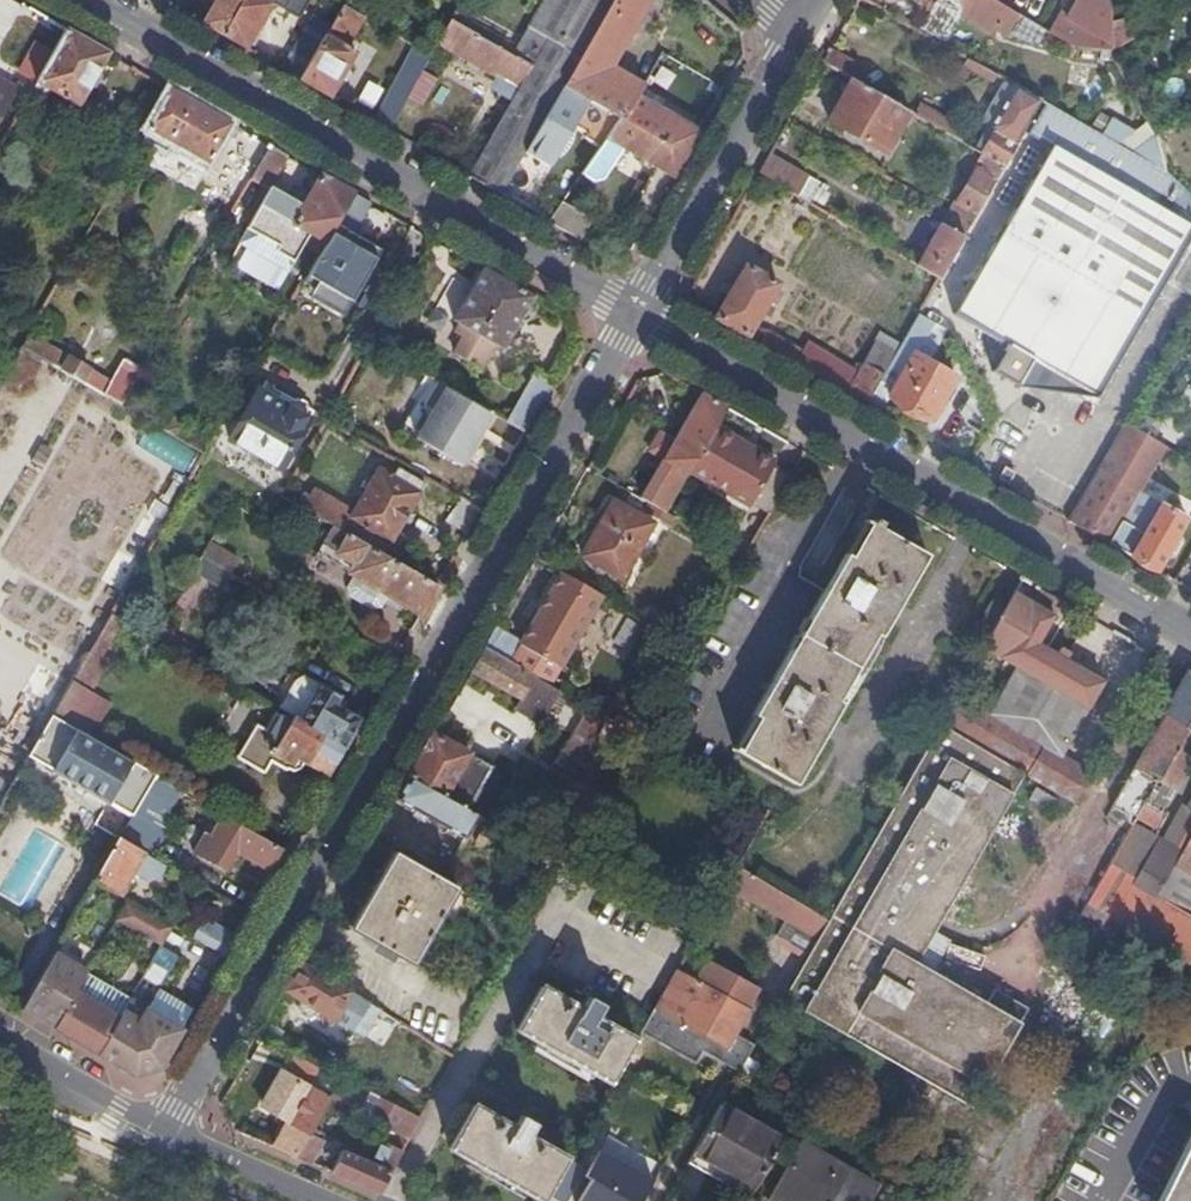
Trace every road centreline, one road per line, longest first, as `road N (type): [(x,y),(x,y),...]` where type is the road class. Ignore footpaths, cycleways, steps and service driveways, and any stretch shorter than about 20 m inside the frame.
road 1 (residential): [(639,315),(165,1131)]
road 2 (residential): [(85,0),(639,315)]
road 3 (residential): [(639,315),(1190,632)]
road 4 (residential): [(799,29),(639,315)]
road 5 (tertiary): [(165,1131),(0,1038)]
road 6 (tertiary): [(318,1200),(165,1131)]

